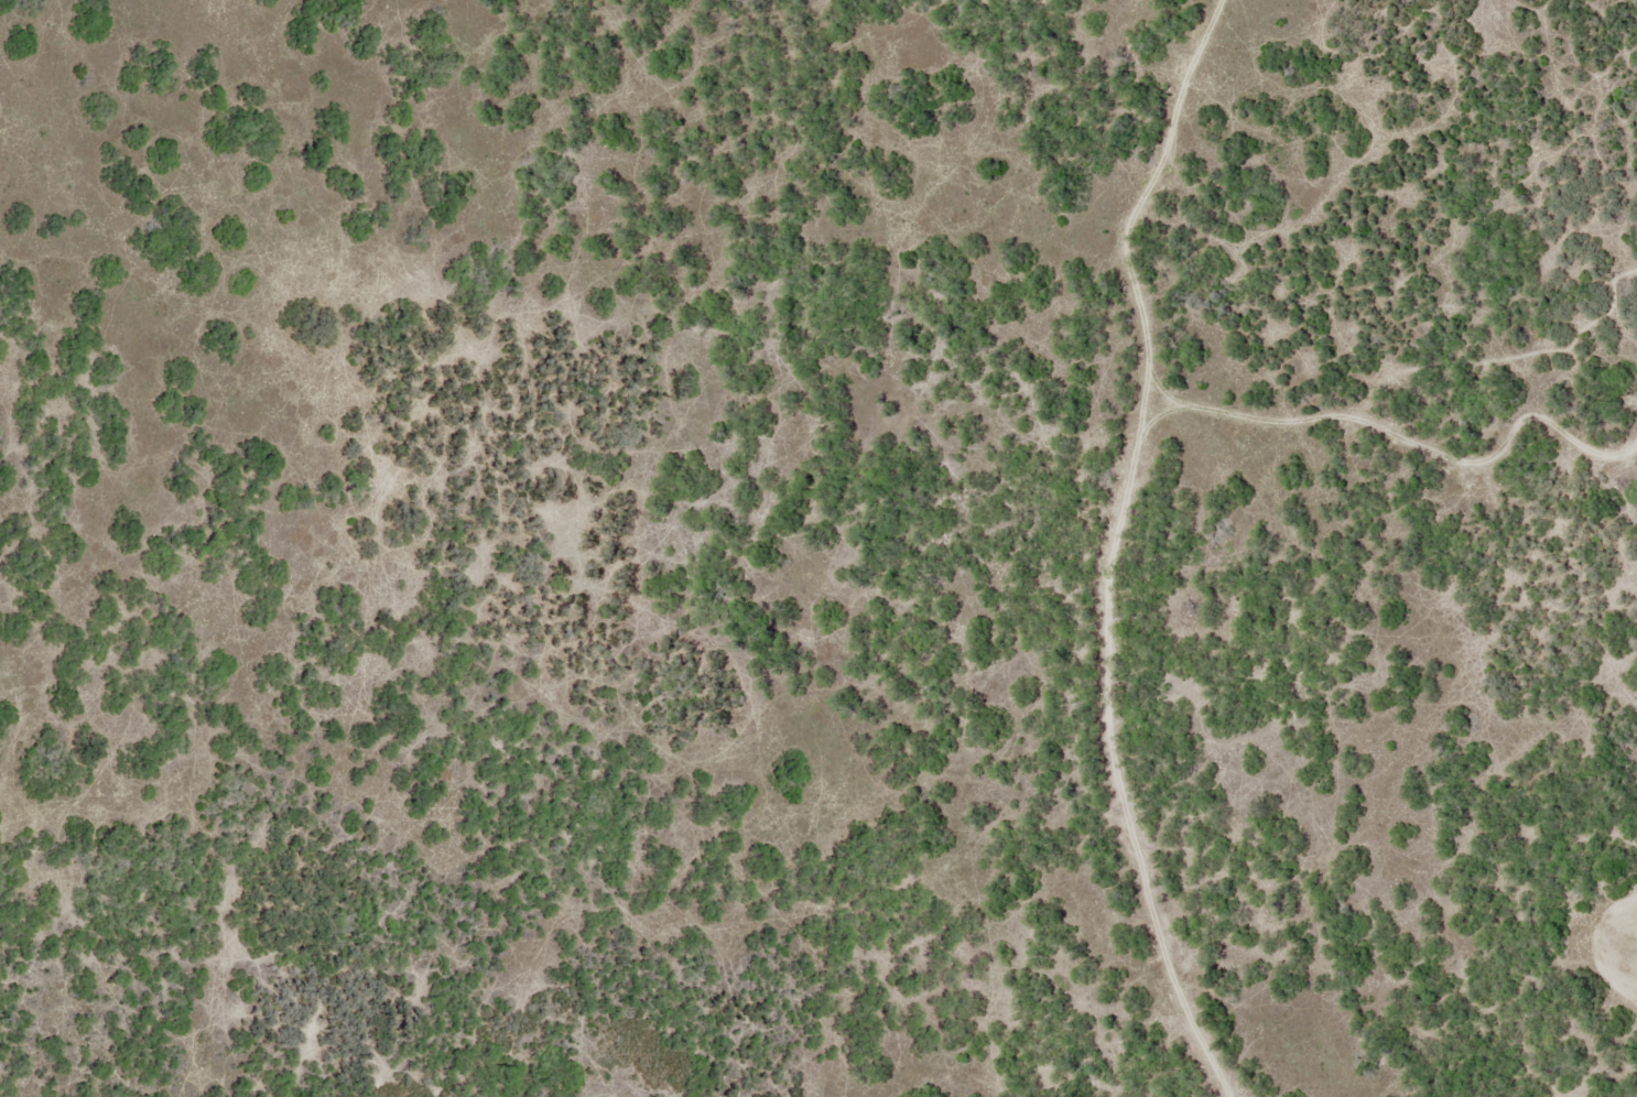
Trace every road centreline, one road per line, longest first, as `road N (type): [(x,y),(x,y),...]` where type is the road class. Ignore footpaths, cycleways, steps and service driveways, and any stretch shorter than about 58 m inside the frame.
road 1 (residential): [(1199,1096),(1199,1049),(1183,1028),(1130,779),(1151,562),(1199,398),(1161,250),(1183,139),(1249,0)]

